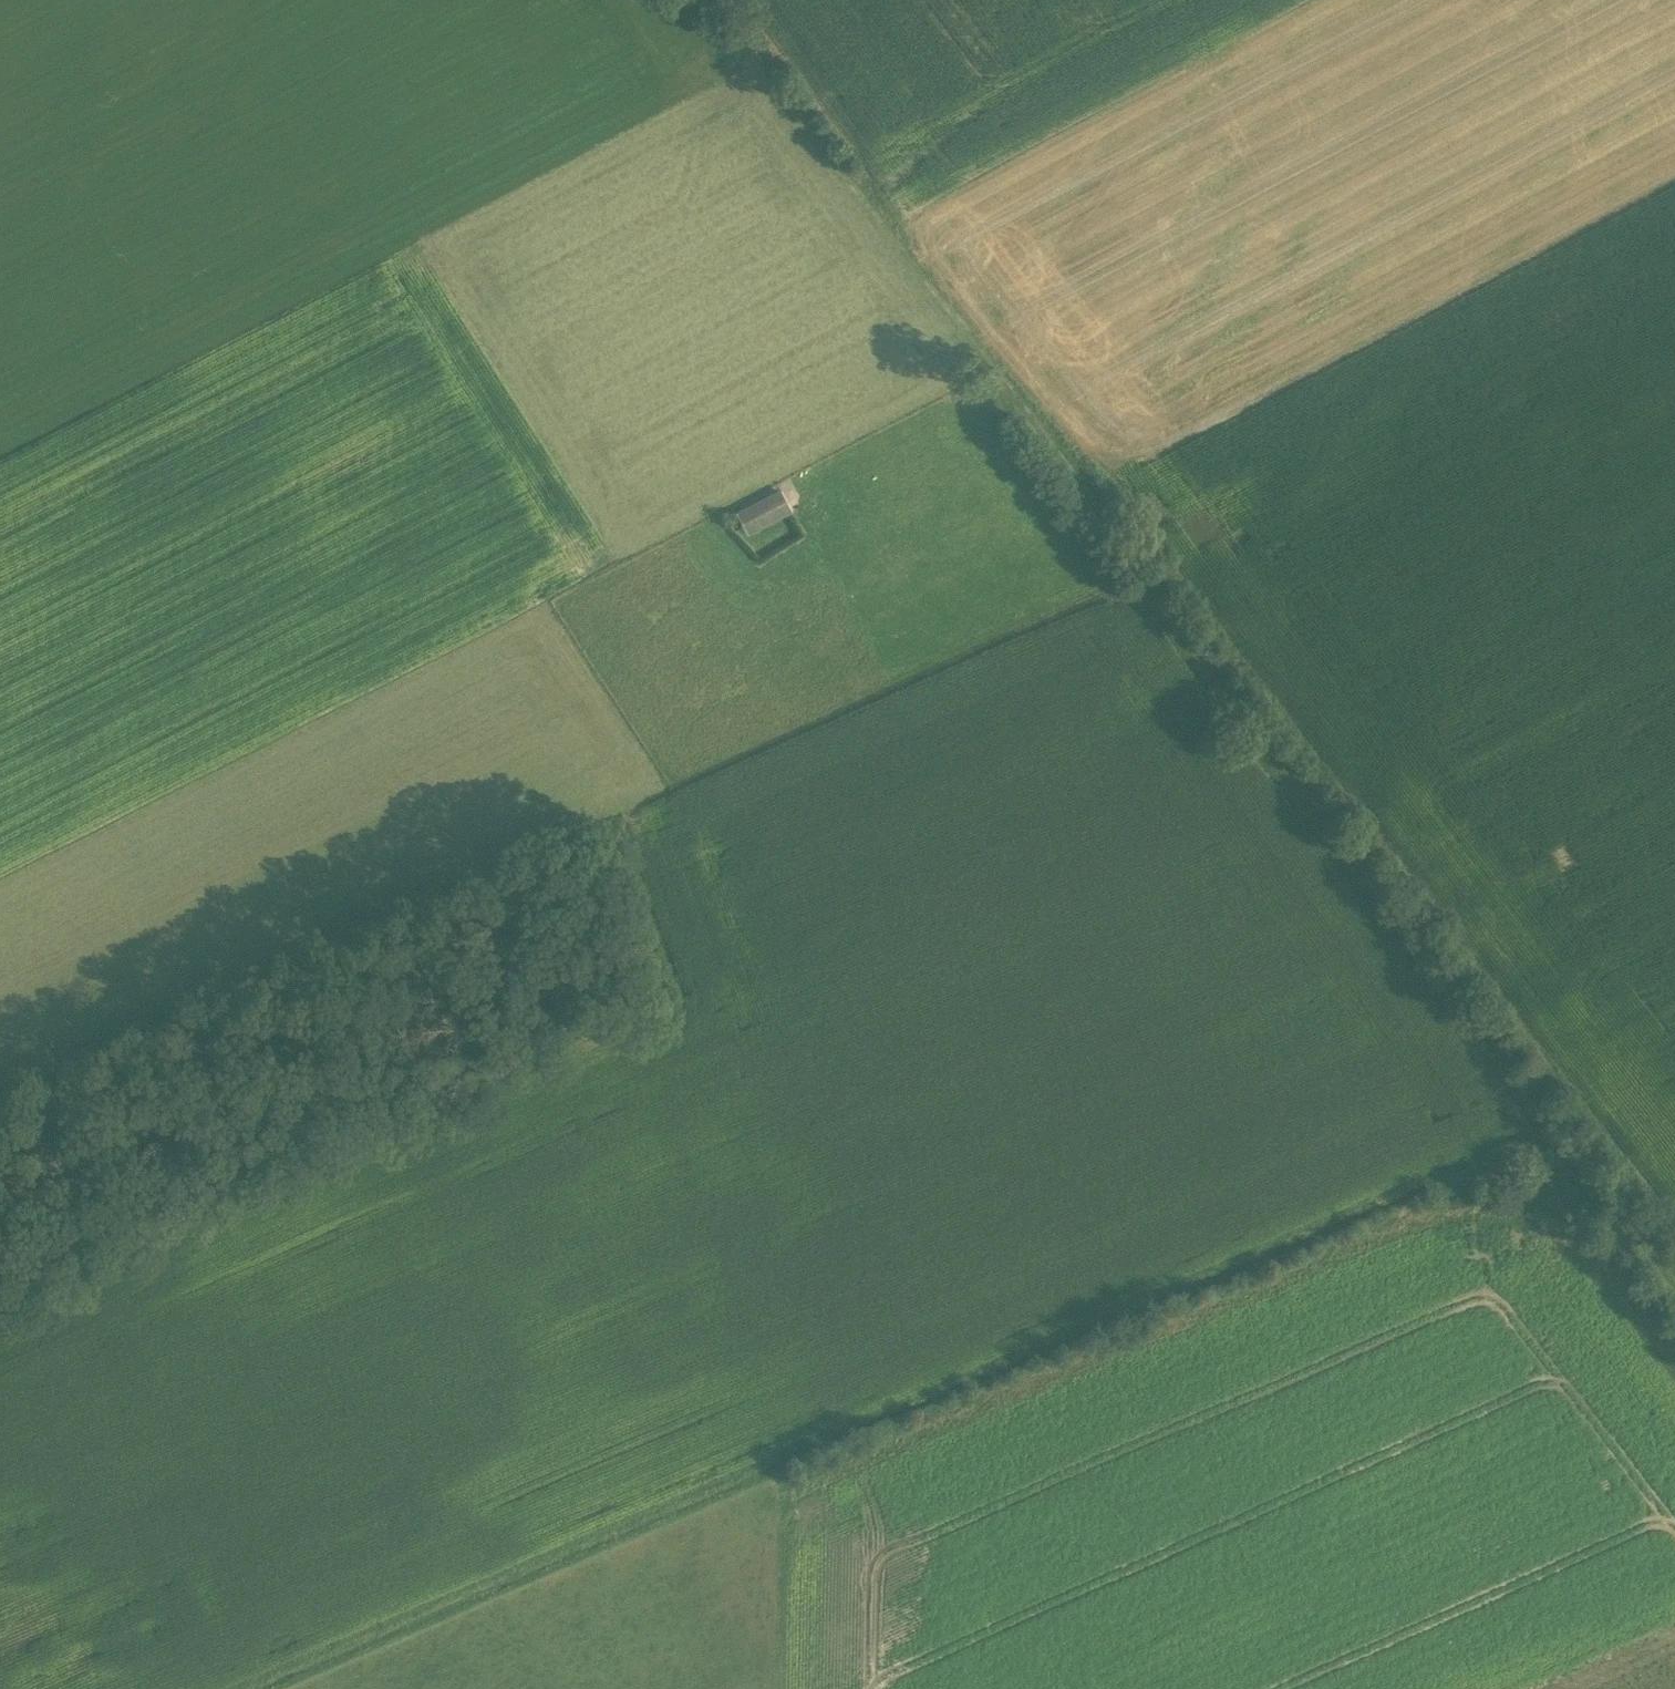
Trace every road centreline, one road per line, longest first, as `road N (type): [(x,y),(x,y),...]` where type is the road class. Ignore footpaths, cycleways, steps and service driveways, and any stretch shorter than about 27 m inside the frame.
road 1 (track): [(725,0),(1200,657),(1674,1283)]

